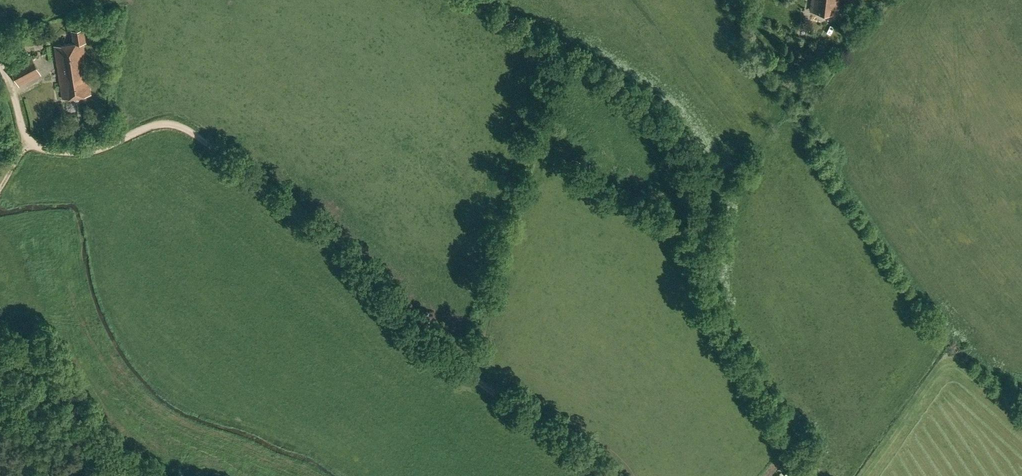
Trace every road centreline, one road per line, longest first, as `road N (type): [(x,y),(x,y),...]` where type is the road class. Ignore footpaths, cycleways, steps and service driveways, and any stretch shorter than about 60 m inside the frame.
road 1 (track): [(600,475),(417,336),(325,244),(192,131),(157,124),(83,154),(28,144)]
road 2 (track): [(503,0),(650,101),(674,128),(703,195),(715,290),(824,475)]

